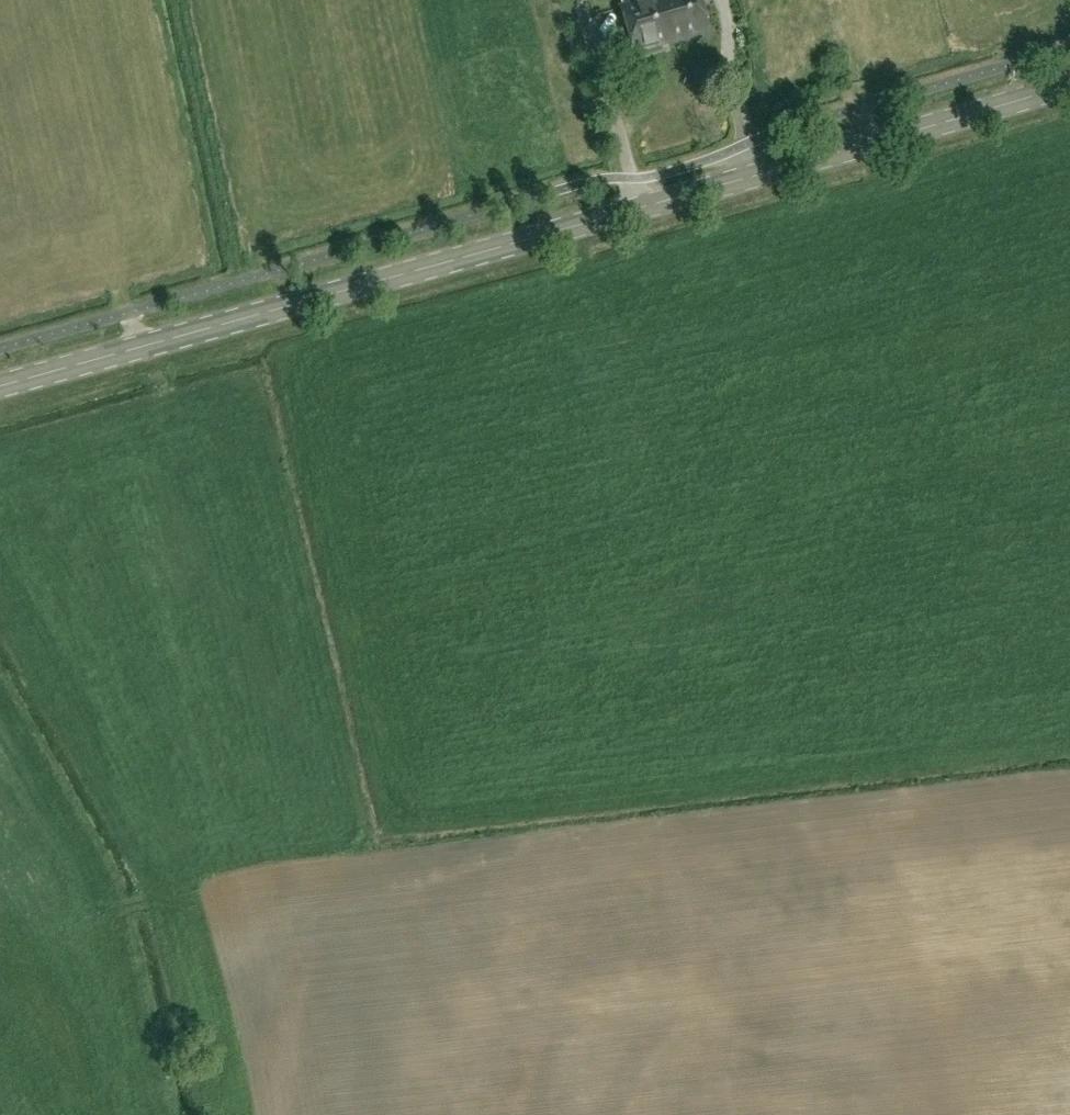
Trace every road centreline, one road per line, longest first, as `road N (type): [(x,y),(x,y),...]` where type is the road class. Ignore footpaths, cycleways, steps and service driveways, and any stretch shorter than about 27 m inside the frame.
road 1 (tertiary): [(0,386),(1069,85)]

